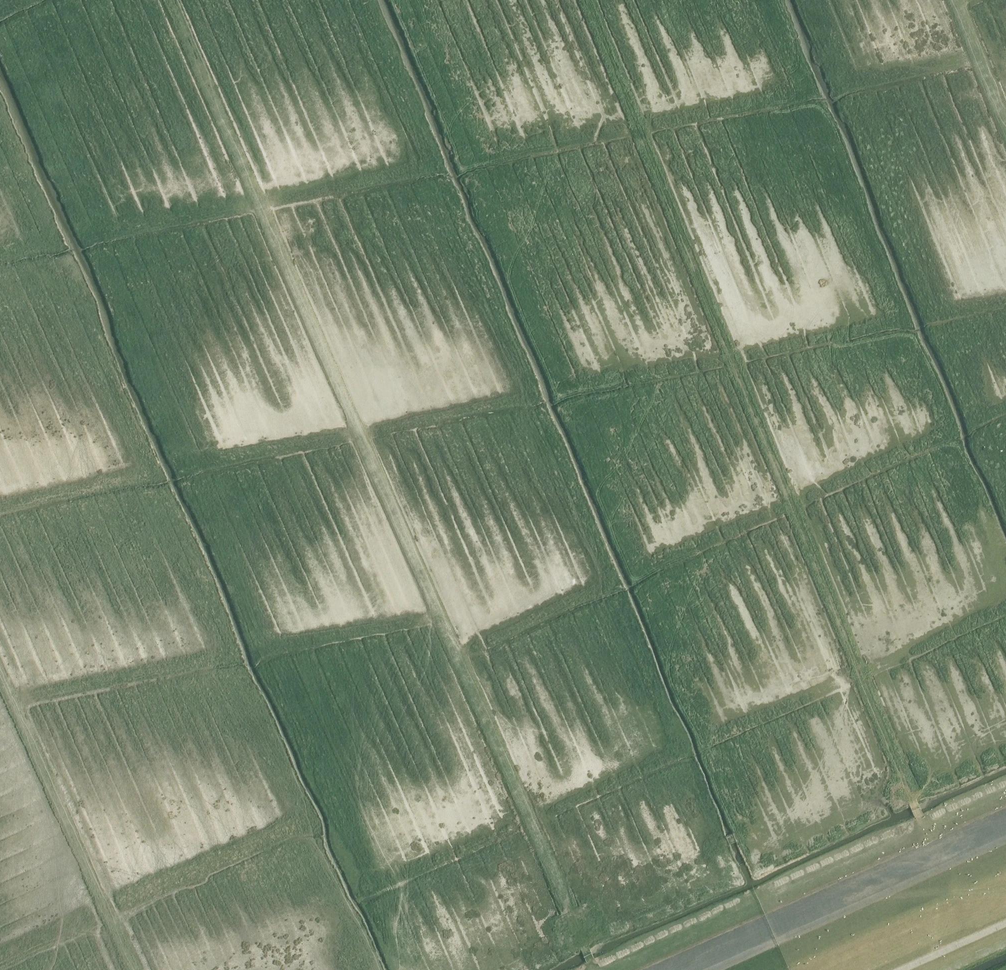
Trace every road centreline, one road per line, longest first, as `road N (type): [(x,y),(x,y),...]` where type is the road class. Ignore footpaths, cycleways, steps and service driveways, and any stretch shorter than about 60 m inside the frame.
road 1 (track): [(712,969),(1005,839)]
road 2 (track): [(1005,885),(880,895)]

